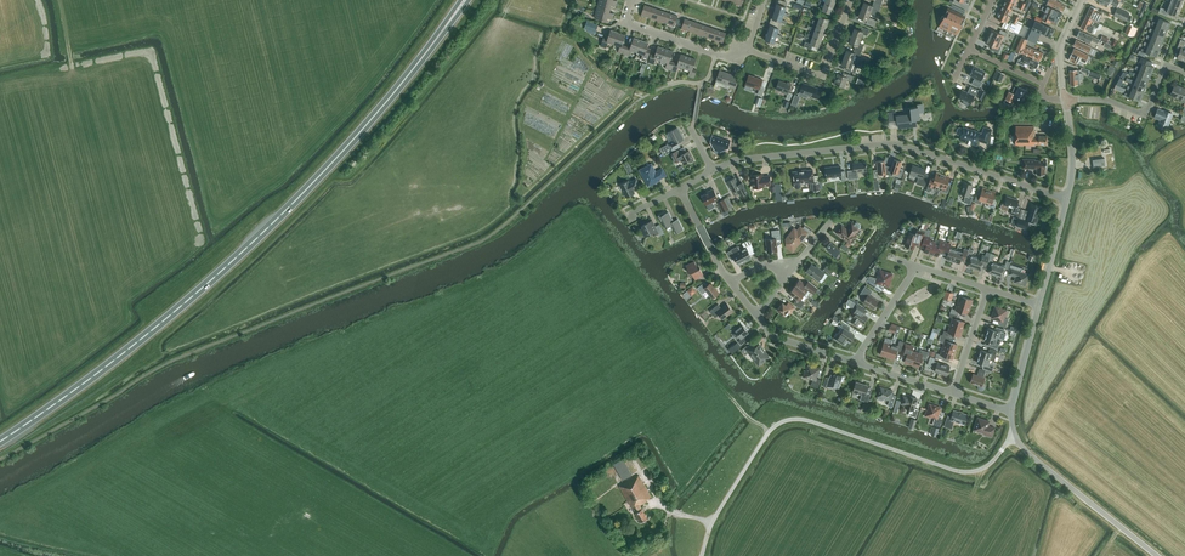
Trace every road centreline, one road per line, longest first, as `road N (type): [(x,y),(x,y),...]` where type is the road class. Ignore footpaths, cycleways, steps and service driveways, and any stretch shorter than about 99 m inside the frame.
road 1 (trunk): [(0,441),(146,336),(249,246),(375,115),(450,20)]
road 2 (unclassified): [(702,555),(717,514),(767,433),(785,421),(813,422),(964,472),(986,467),(1016,437)]
road 3 (residential): [(1068,199),(897,143),(740,159),(713,171)]
road 4 (unclassified): [(1158,555),(1016,437)]
road 5 (residential): [(1067,100),(1108,101),(1146,115),(1165,64),(1184,72)]
road 6 (residential): [(749,49),(823,73),(850,0)]
road 7 (residential): [(749,49),(730,59),(632,26),(632,0)]

